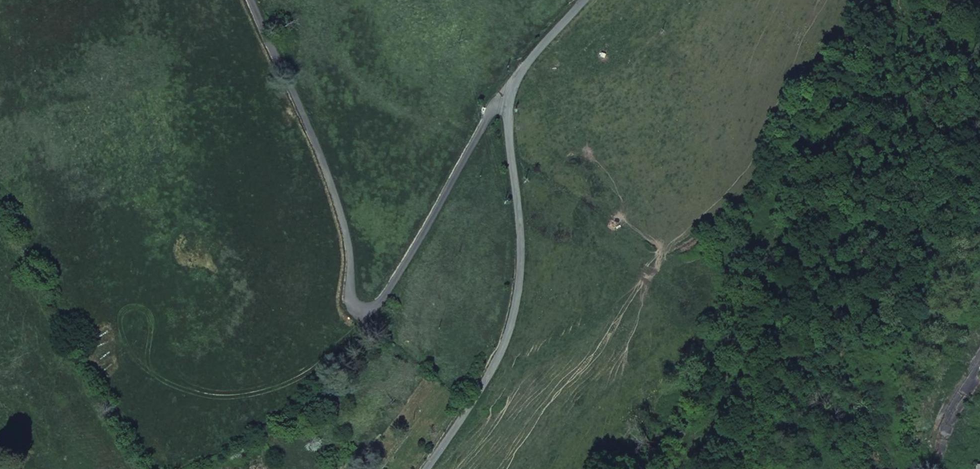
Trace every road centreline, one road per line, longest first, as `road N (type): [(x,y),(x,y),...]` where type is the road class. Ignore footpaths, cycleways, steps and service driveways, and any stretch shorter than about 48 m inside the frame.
road 1 (unclassified): [(427,468),(485,381),(512,323),(521,246),(504,99),(582,0)]

